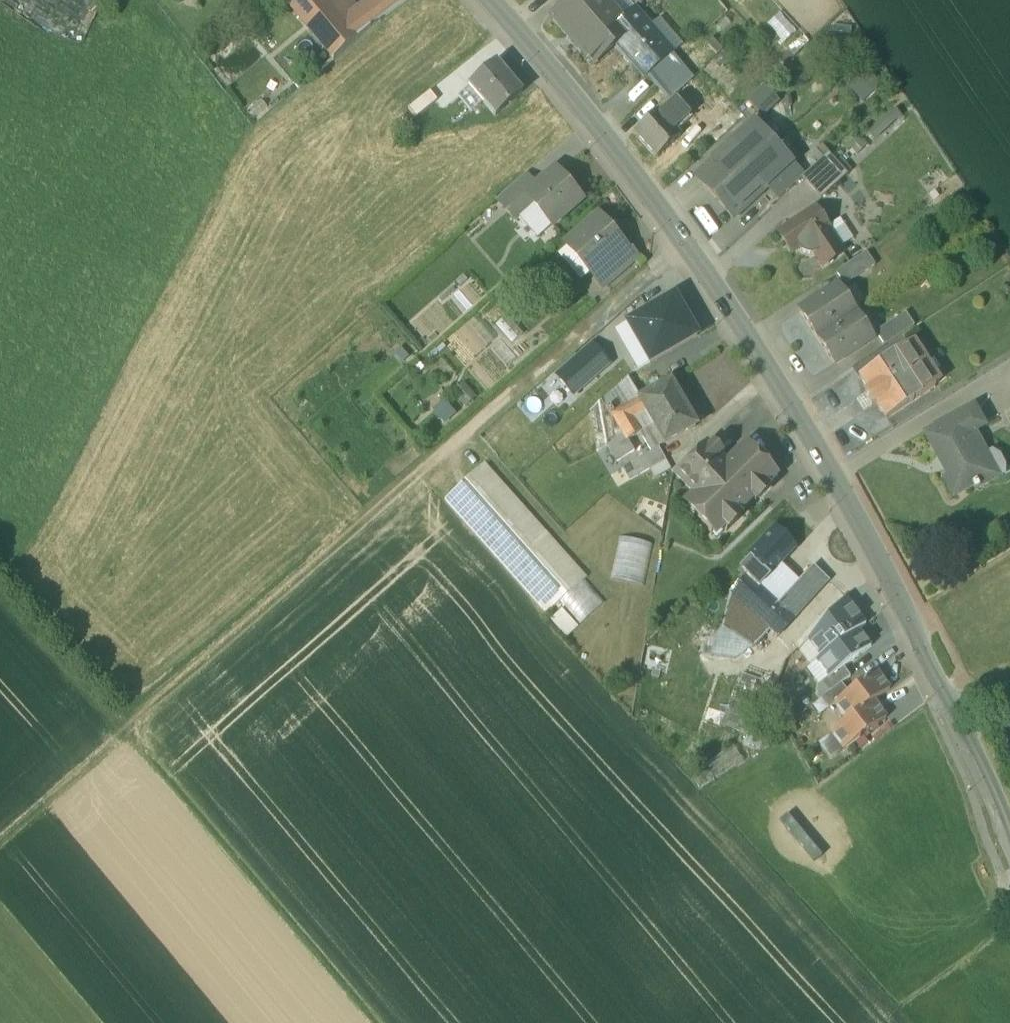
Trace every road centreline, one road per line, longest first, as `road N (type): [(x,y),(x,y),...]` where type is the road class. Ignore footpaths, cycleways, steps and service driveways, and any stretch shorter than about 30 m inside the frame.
road 1 (tertiary): [(1009,828),(835,470),(688,246),(491,0)]
road 2 (track): [(0,845),(688,246)]
road 3 (track): [(373,1022),(0,592)]

